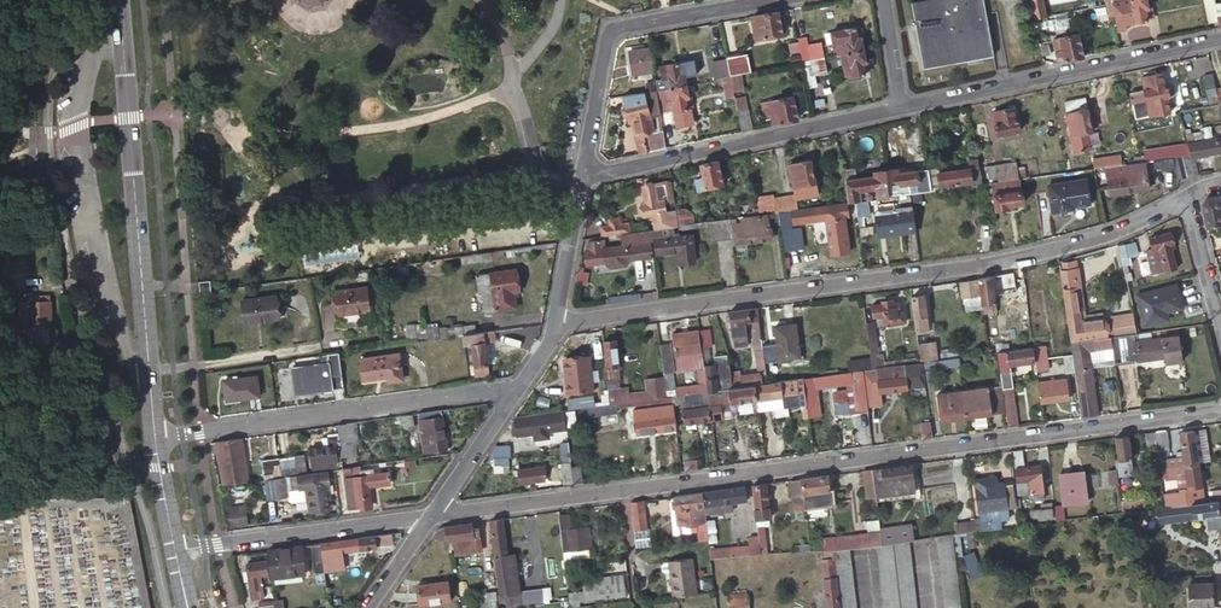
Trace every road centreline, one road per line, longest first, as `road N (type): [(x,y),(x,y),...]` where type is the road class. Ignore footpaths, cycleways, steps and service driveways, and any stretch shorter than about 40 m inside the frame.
road 1 (residential): [(433,517),(1220,410)]
road 2 (residential): [(555,325),(1032,256),(1101,237),(1184,197)]
road 3 (secondary): [(157,438),(120,0)]
road 4 (residential): [(157,438),(522,388)]
road 5 (residential): [(582,178),(902,109)]
road 6 (residential): [(902,109),(1220,41)]
road 7 (residential): [(768,0),(609,28),(582,178)]
road 8 (residential): [(179,551),(433,517)]
road 9 (residential): [(433,517),(522,388)]
road 10 (residential): [(582,178),(555,325)]
road 11 (residential): [(1220,326),(1184,197)]

